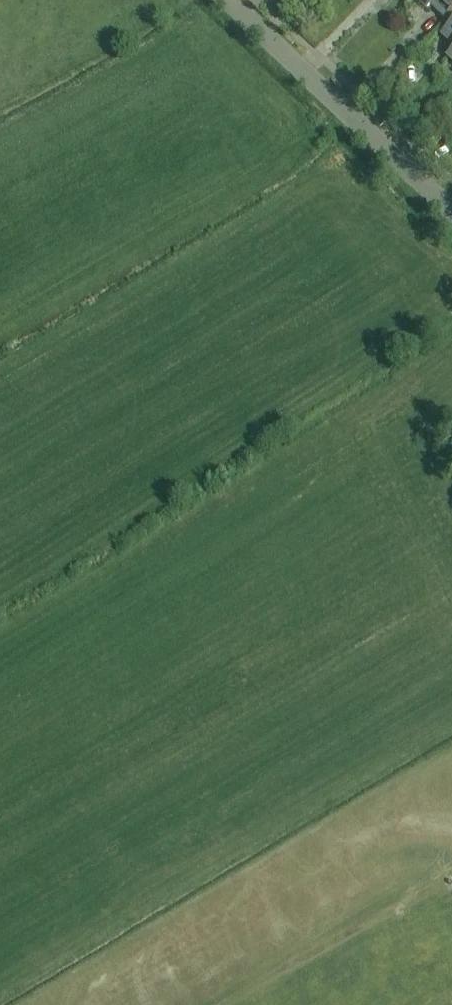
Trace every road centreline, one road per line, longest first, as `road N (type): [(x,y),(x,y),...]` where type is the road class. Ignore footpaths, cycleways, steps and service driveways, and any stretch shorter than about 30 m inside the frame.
road 1 (unclassified): [(451,210),(230,0)]

